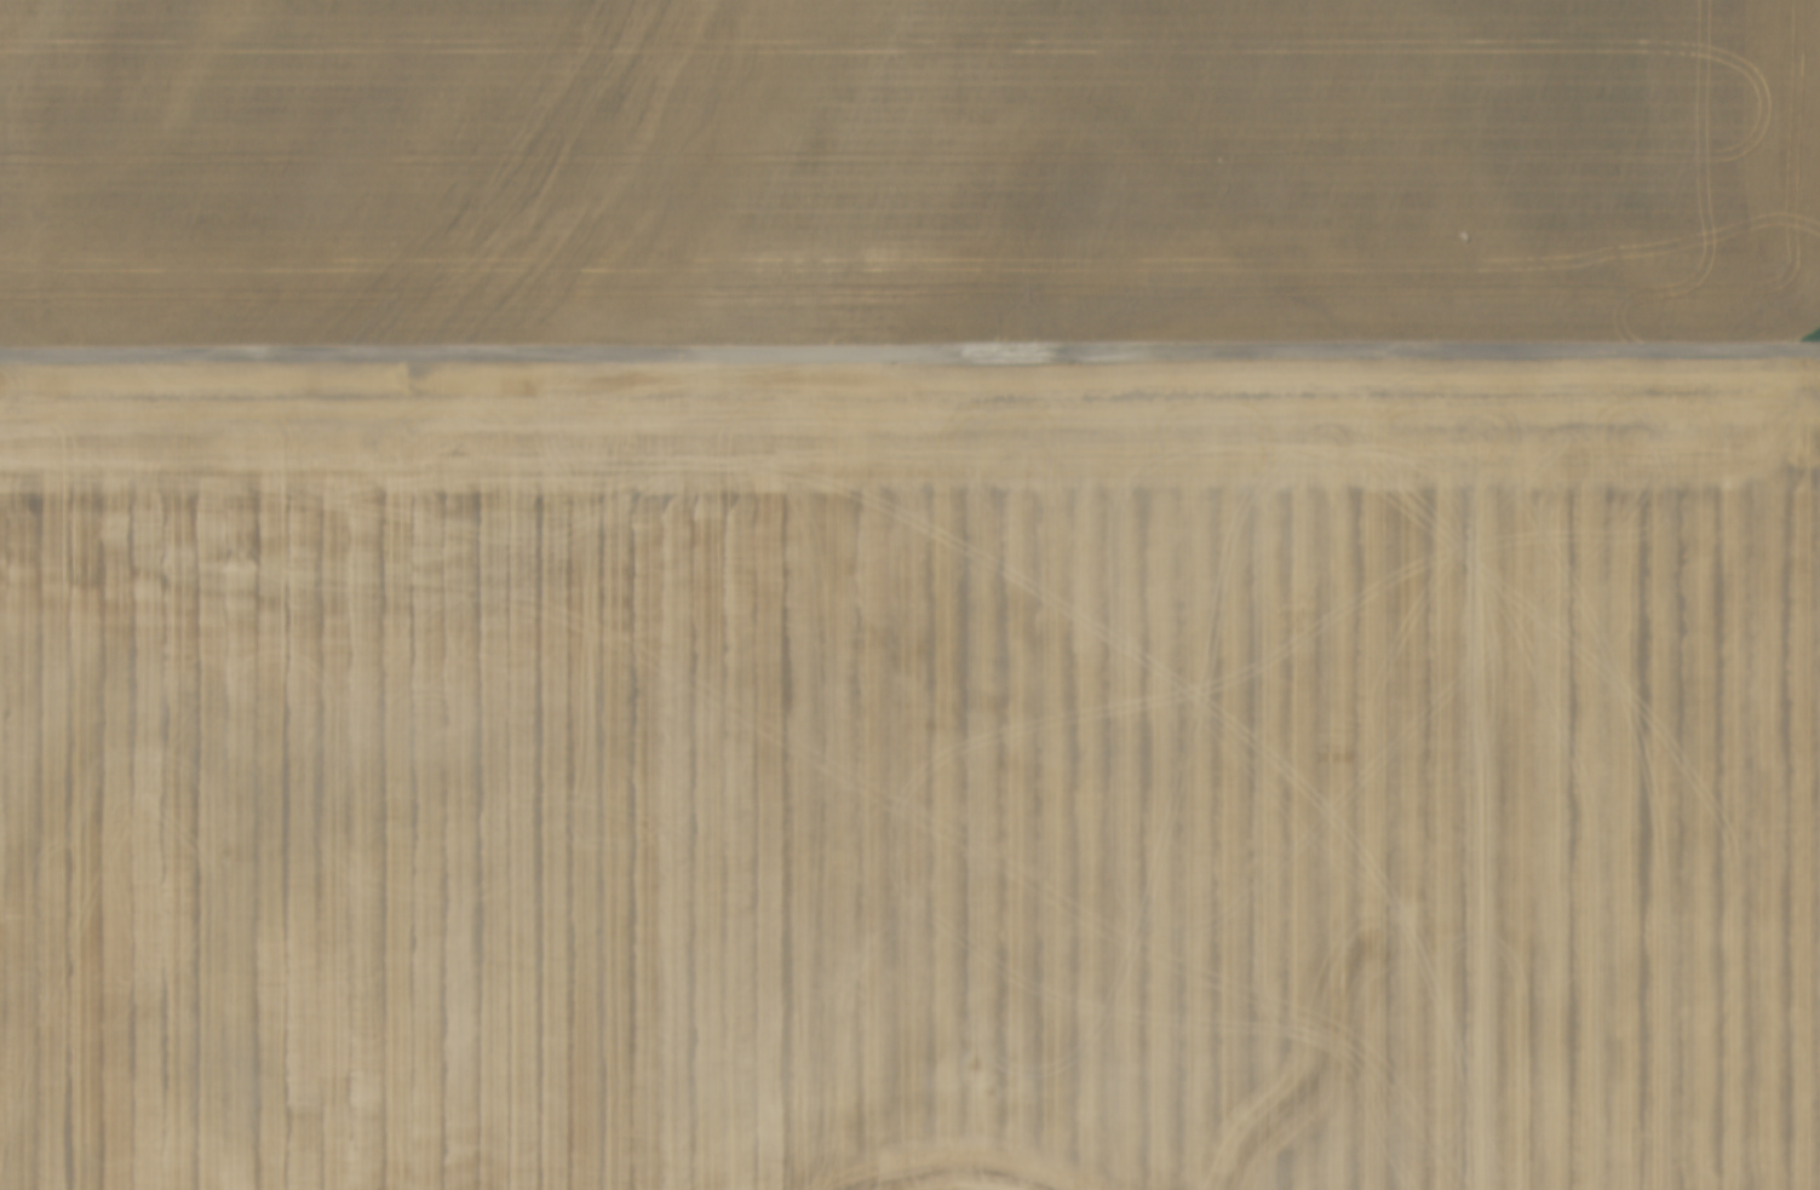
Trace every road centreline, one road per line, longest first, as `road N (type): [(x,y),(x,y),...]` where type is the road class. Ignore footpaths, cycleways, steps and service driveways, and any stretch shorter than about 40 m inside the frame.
road 1 (track): [(0,348),(1819,351)]

